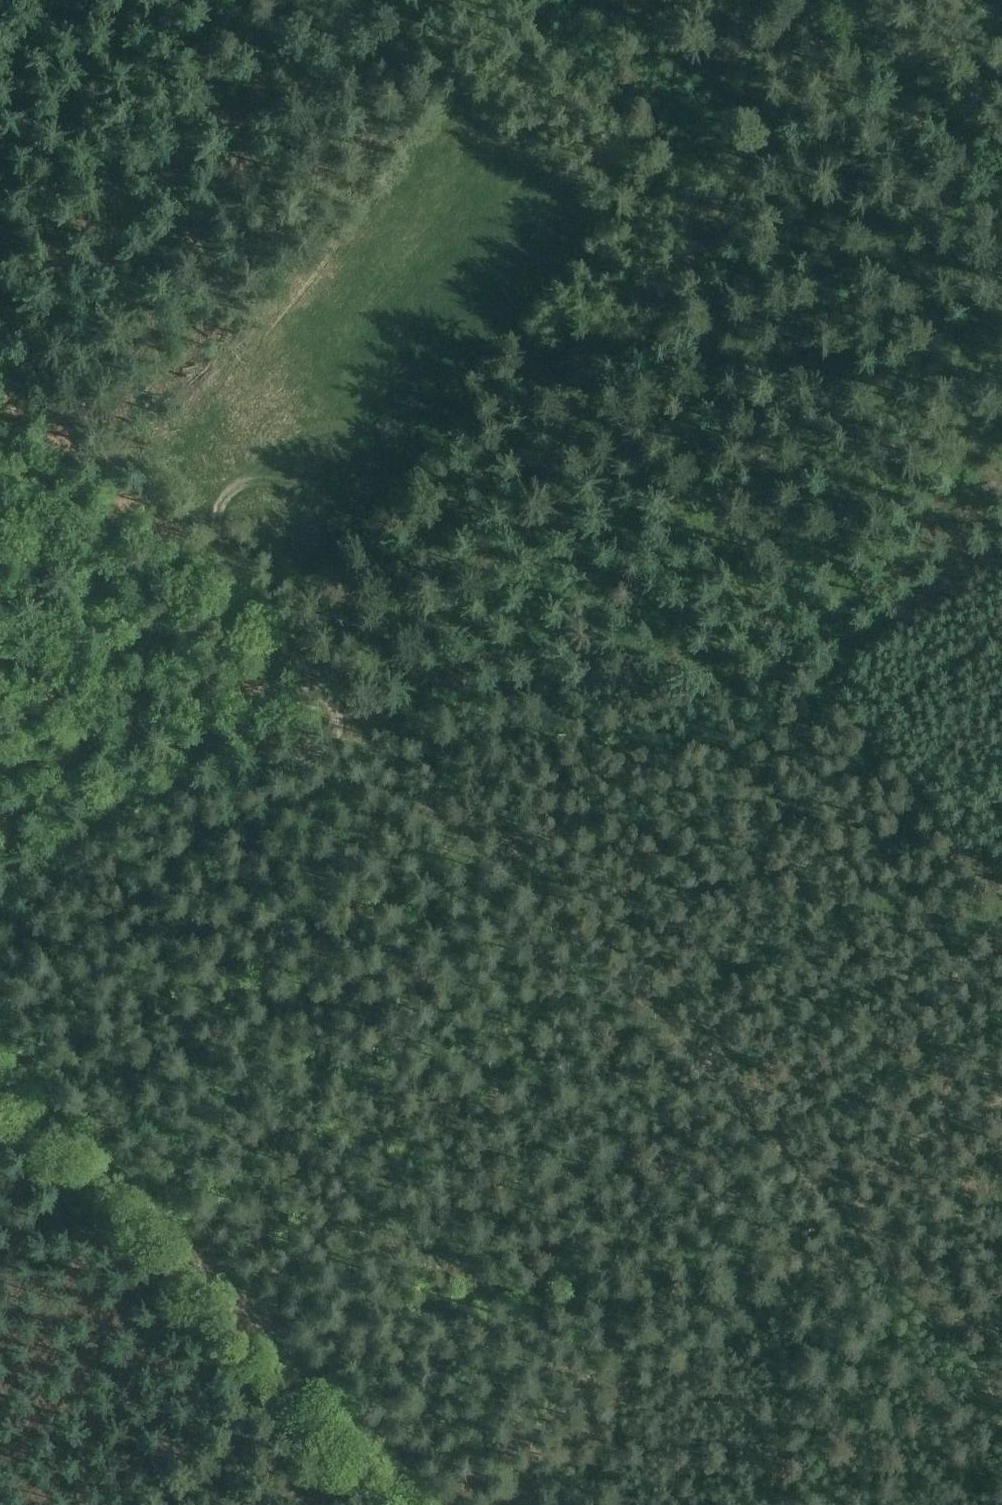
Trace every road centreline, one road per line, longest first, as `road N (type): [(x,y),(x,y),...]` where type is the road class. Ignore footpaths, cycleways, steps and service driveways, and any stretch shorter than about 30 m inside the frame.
road 1 (track): [(0,1058),(438,1504)]
road 2 (track): [(1001,197),(801,0)]

